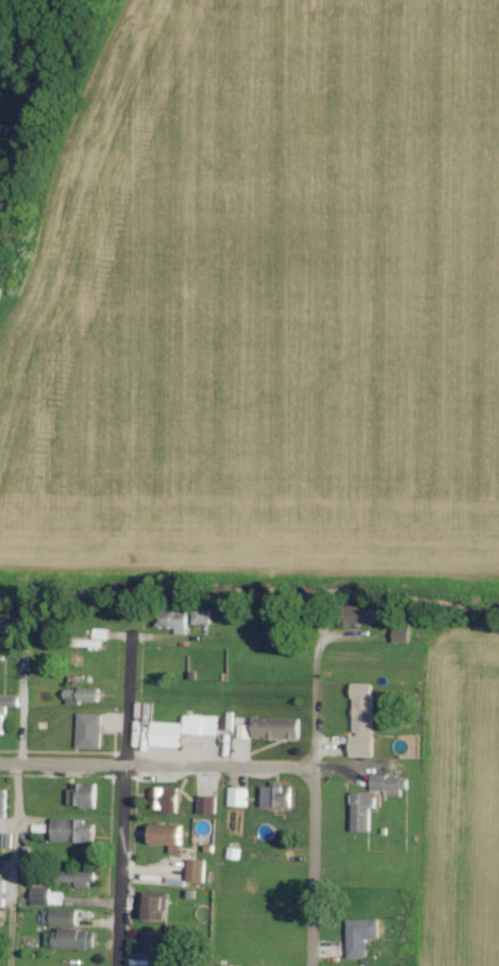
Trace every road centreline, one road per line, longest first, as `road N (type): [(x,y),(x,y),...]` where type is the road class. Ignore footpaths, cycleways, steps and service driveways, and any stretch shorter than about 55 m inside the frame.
road 1 (residential): [(309,965),(313,652),(333,632),(382,635)]
road 2 (residential): [(127,646),(114,965)]
road 3 (residential): [(312,769),(0,767)]

